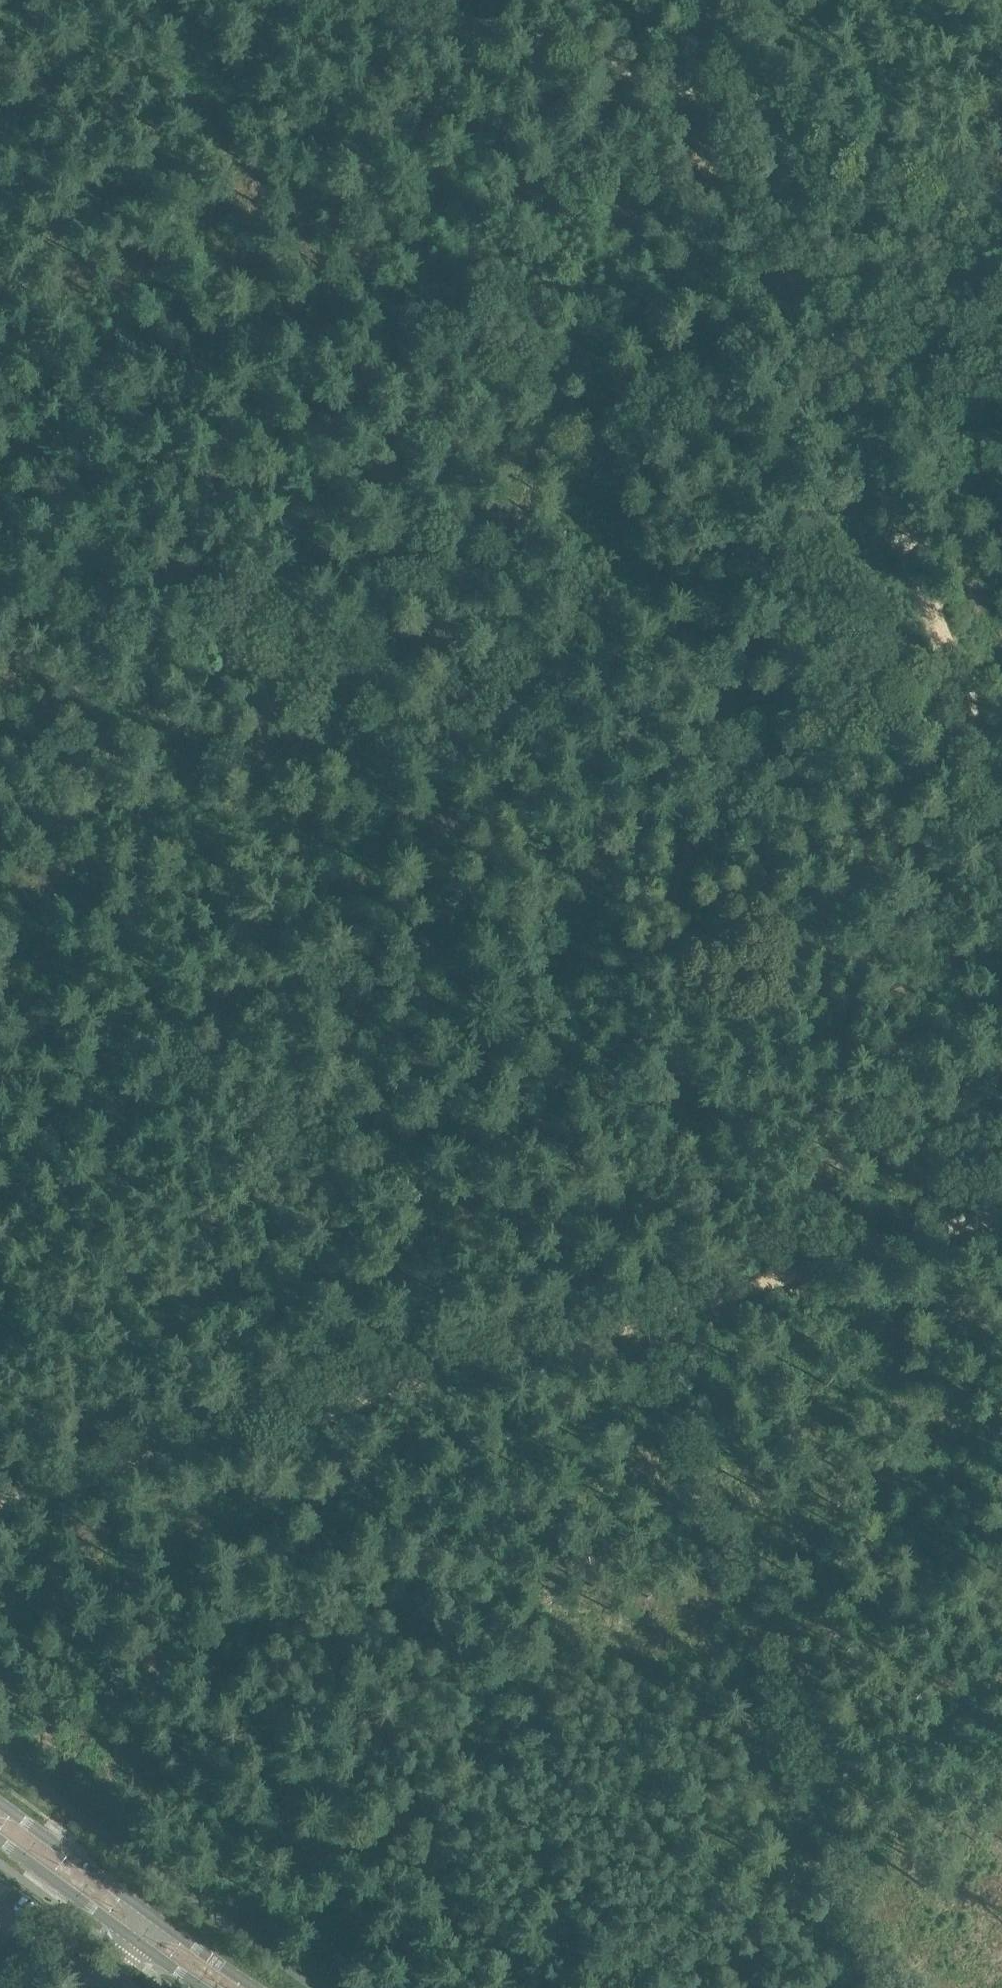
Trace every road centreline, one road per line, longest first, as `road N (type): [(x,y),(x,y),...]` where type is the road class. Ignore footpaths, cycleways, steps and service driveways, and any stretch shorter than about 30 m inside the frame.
road 1 (track): [(977,724),(969,738),(737,896),(690,911),(657,911),(460,832),(629,1330)]
road 2 (track): [(0,1507),(629,1330)]
road 3 (track): [(756,112),(977,724)]
road 4 (track): [(460,832),(0,647)]
road 5 (track): [(629,1330),(1001,1217)]
road 6 (track): [(746,109),(417,0)]
road 7 (secondary): [(256,1987),(0,1800)]
road 8 (track): [(1001,198),(756,112)]
road 9 (track): [(707,0),(756,112)]

